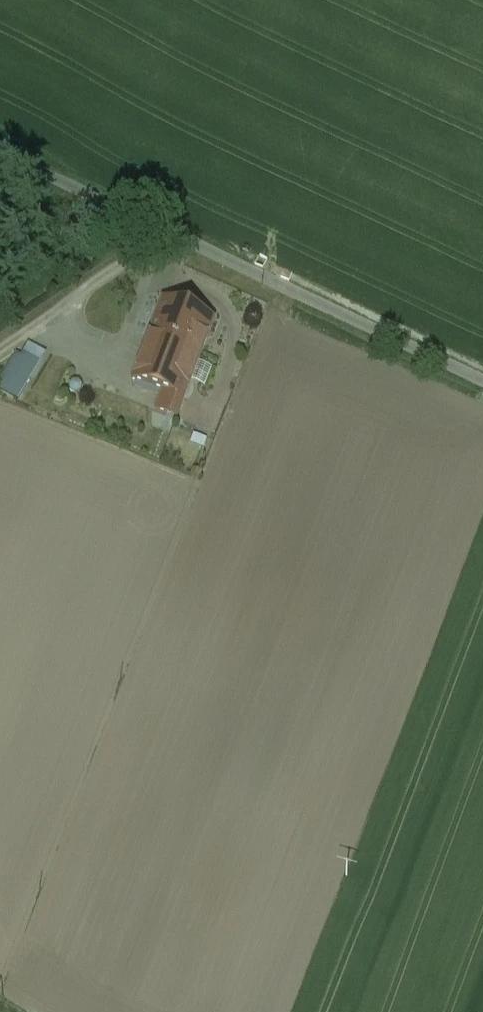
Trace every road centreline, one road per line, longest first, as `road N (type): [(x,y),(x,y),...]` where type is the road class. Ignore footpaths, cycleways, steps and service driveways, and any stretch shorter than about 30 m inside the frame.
road 1 (unclassified): [(482,384),(0,149)]

